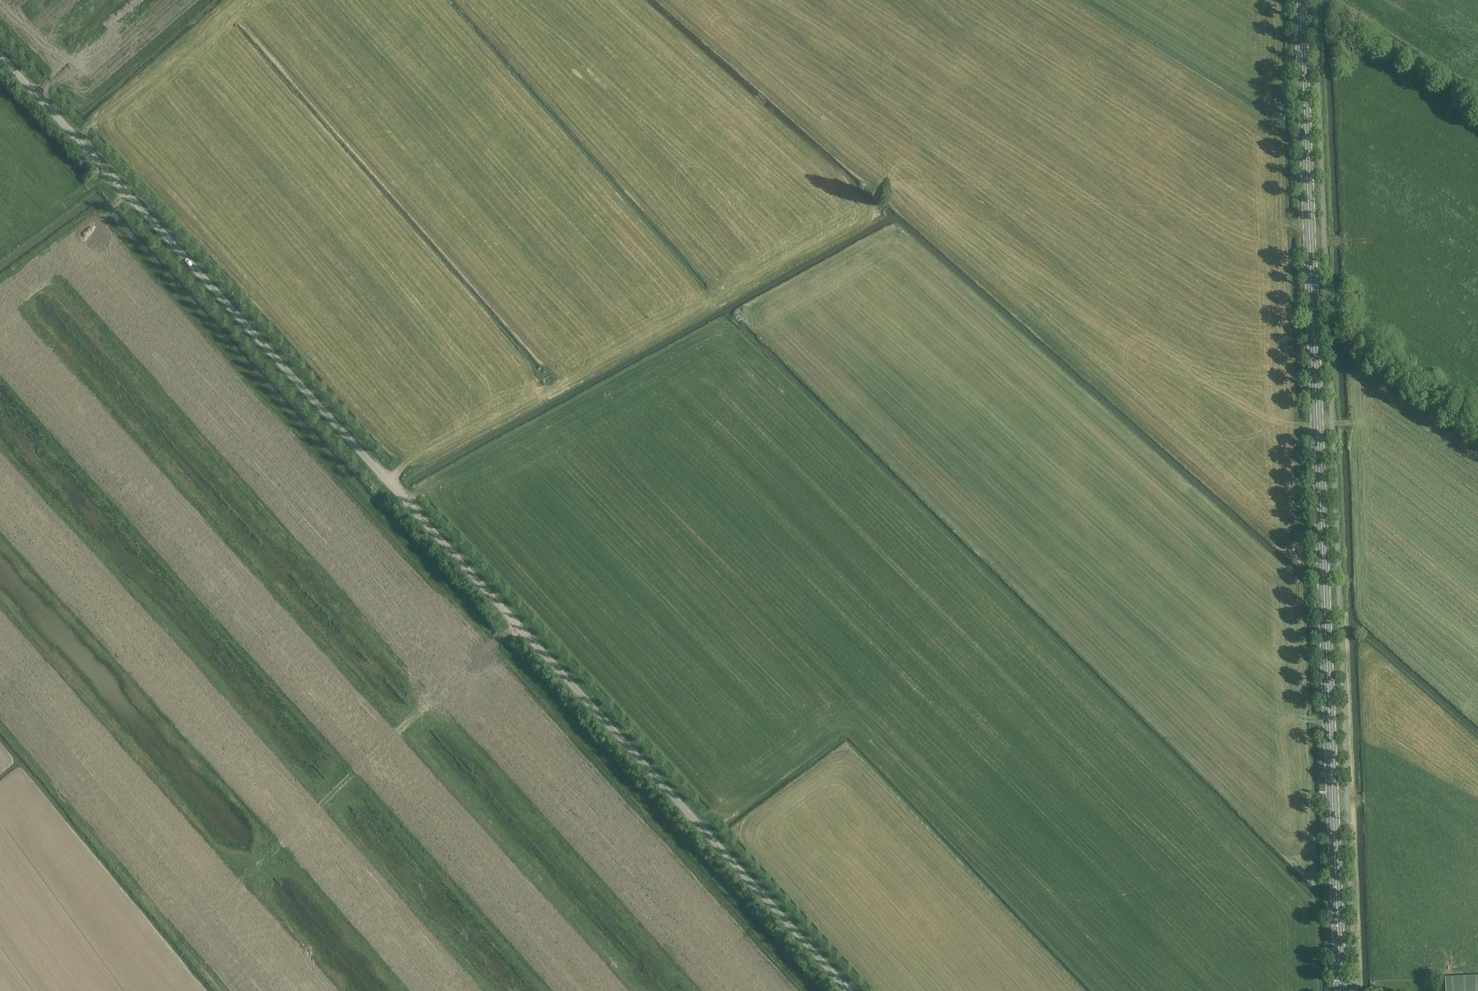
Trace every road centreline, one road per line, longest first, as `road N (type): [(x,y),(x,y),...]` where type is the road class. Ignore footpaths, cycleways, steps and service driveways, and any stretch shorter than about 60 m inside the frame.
road 1 (unclassified): [(850,990),(0,53)]
road 2 (secondary): [(1341,990),(1301,0)]

